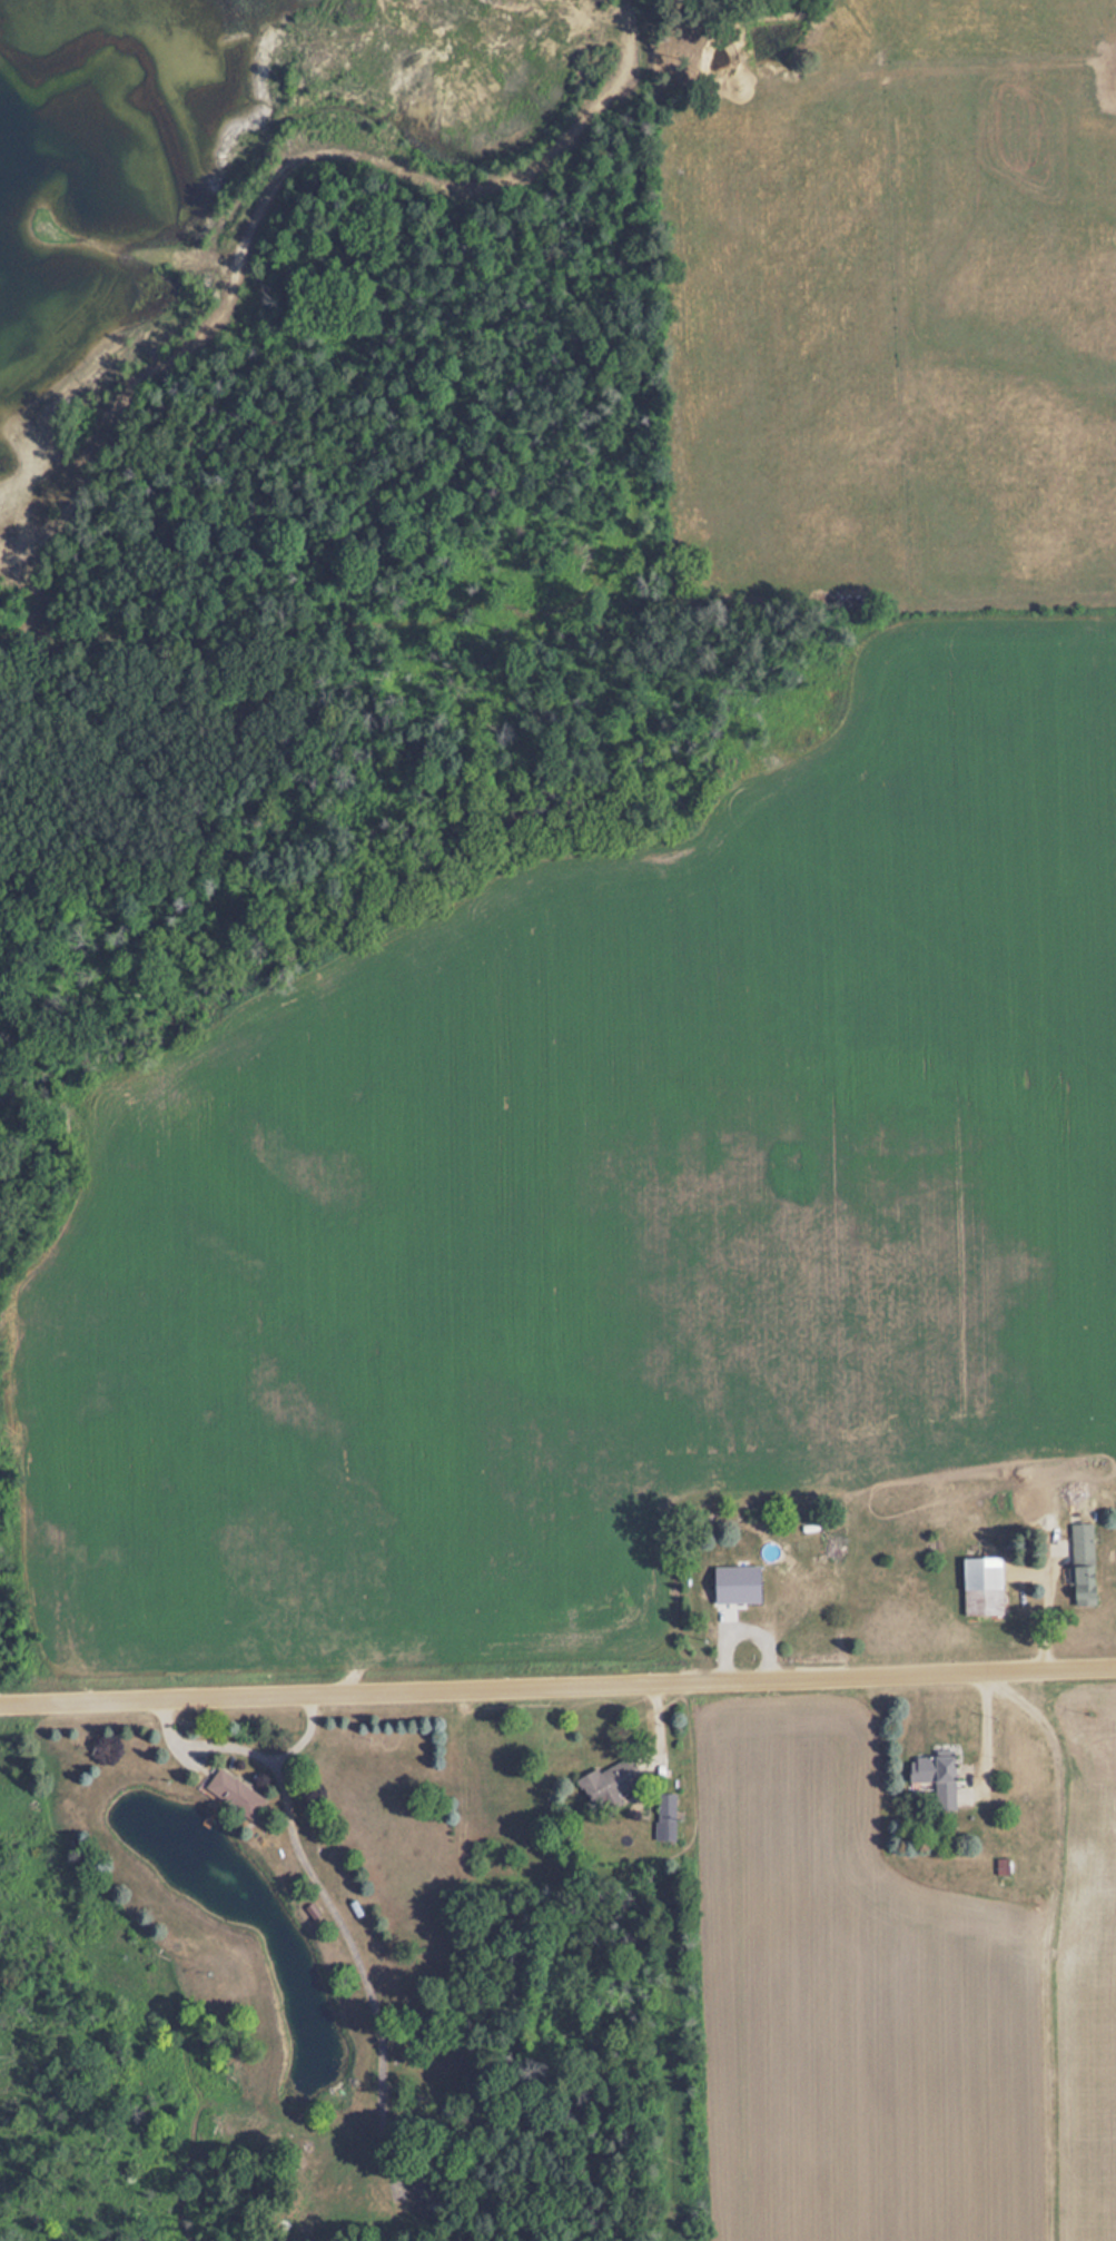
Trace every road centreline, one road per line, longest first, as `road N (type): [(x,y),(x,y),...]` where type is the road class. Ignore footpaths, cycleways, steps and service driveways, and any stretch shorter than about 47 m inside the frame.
road 1 (residential): [(0,1707),(1115,1670)]

